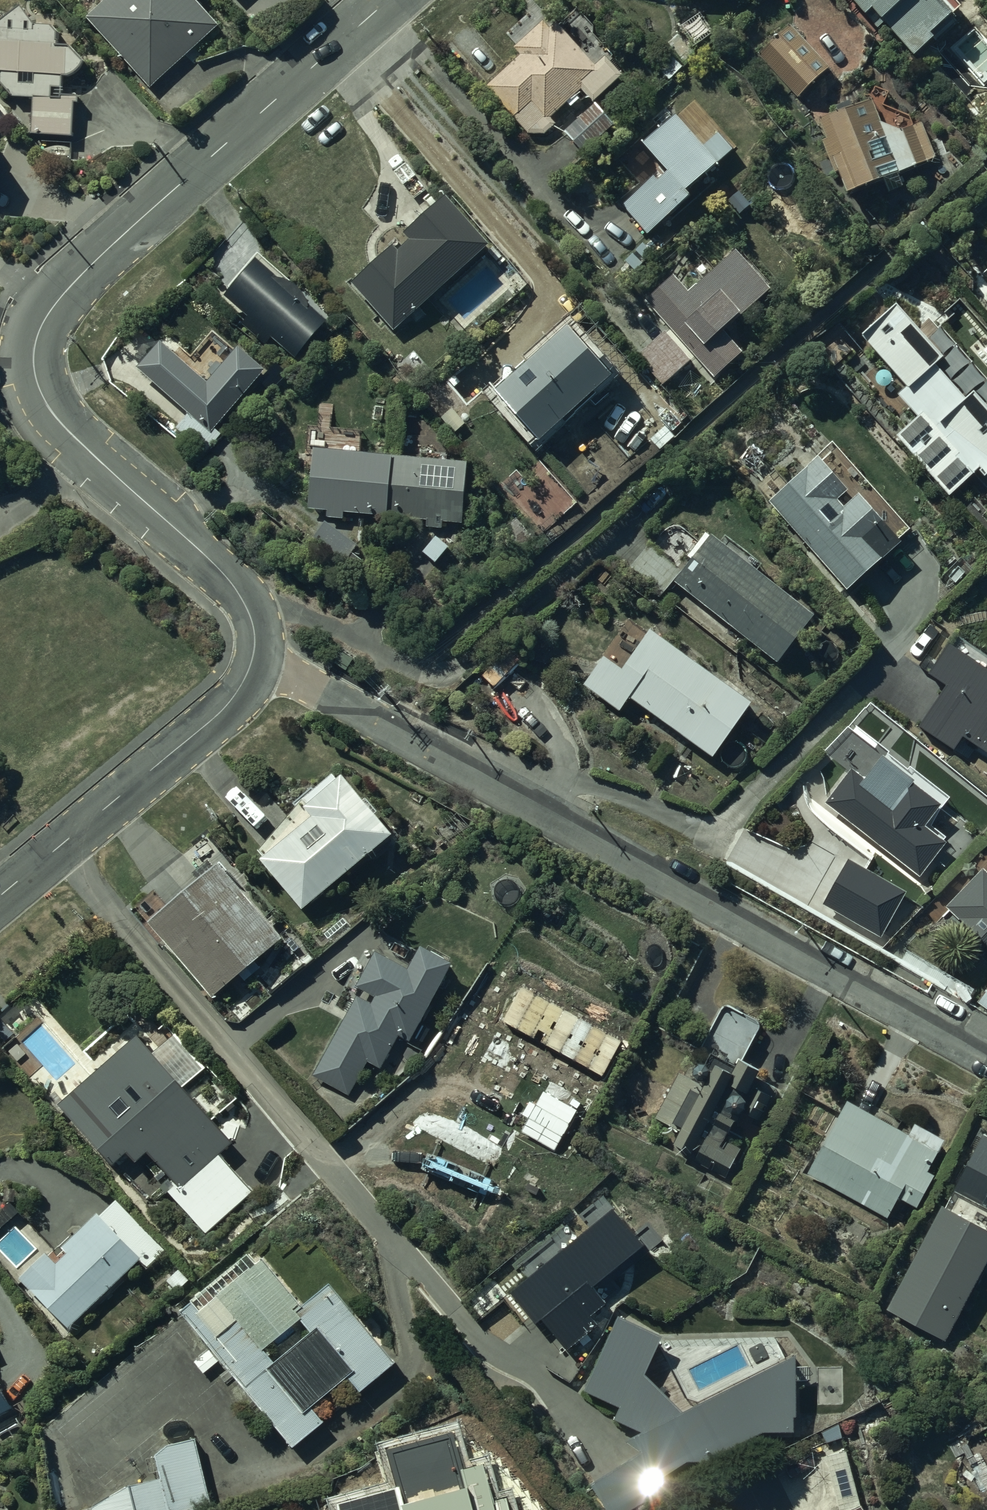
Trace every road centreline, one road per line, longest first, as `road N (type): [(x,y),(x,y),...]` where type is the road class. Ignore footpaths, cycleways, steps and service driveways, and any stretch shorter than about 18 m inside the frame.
road 1 (unclassified): [(390,0),(115,244),(38,325),(34,367),(48,406),(232,581),(256,630),(254,656),(227,708),(0,897)]

